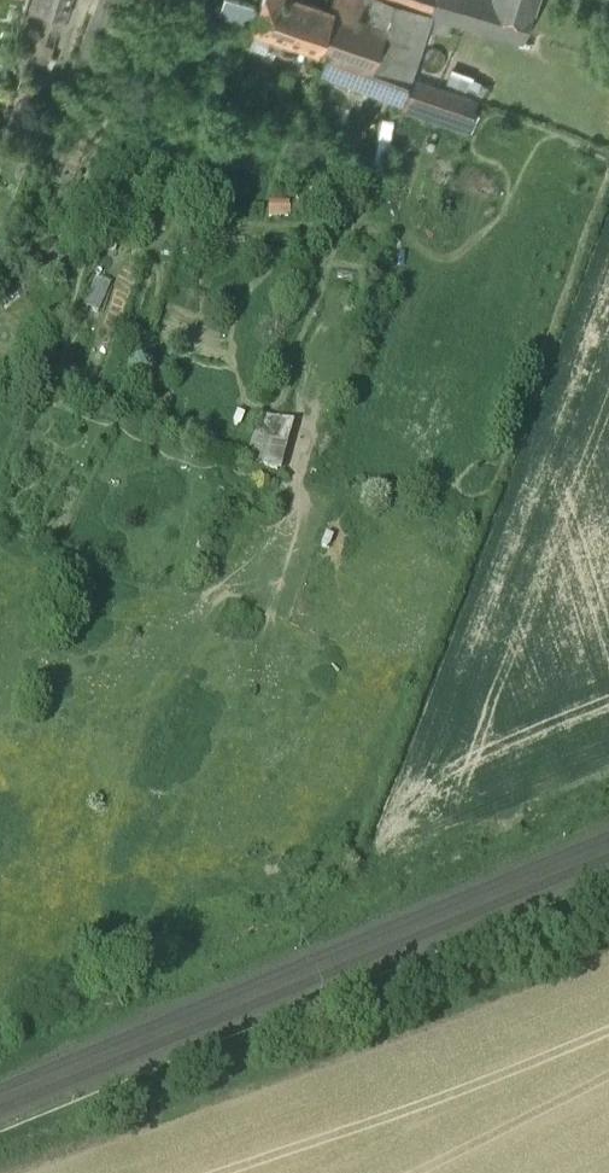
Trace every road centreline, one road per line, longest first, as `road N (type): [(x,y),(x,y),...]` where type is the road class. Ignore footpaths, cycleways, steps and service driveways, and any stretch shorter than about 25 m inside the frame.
road 1 (track): [(72,1172),(608,973)]

